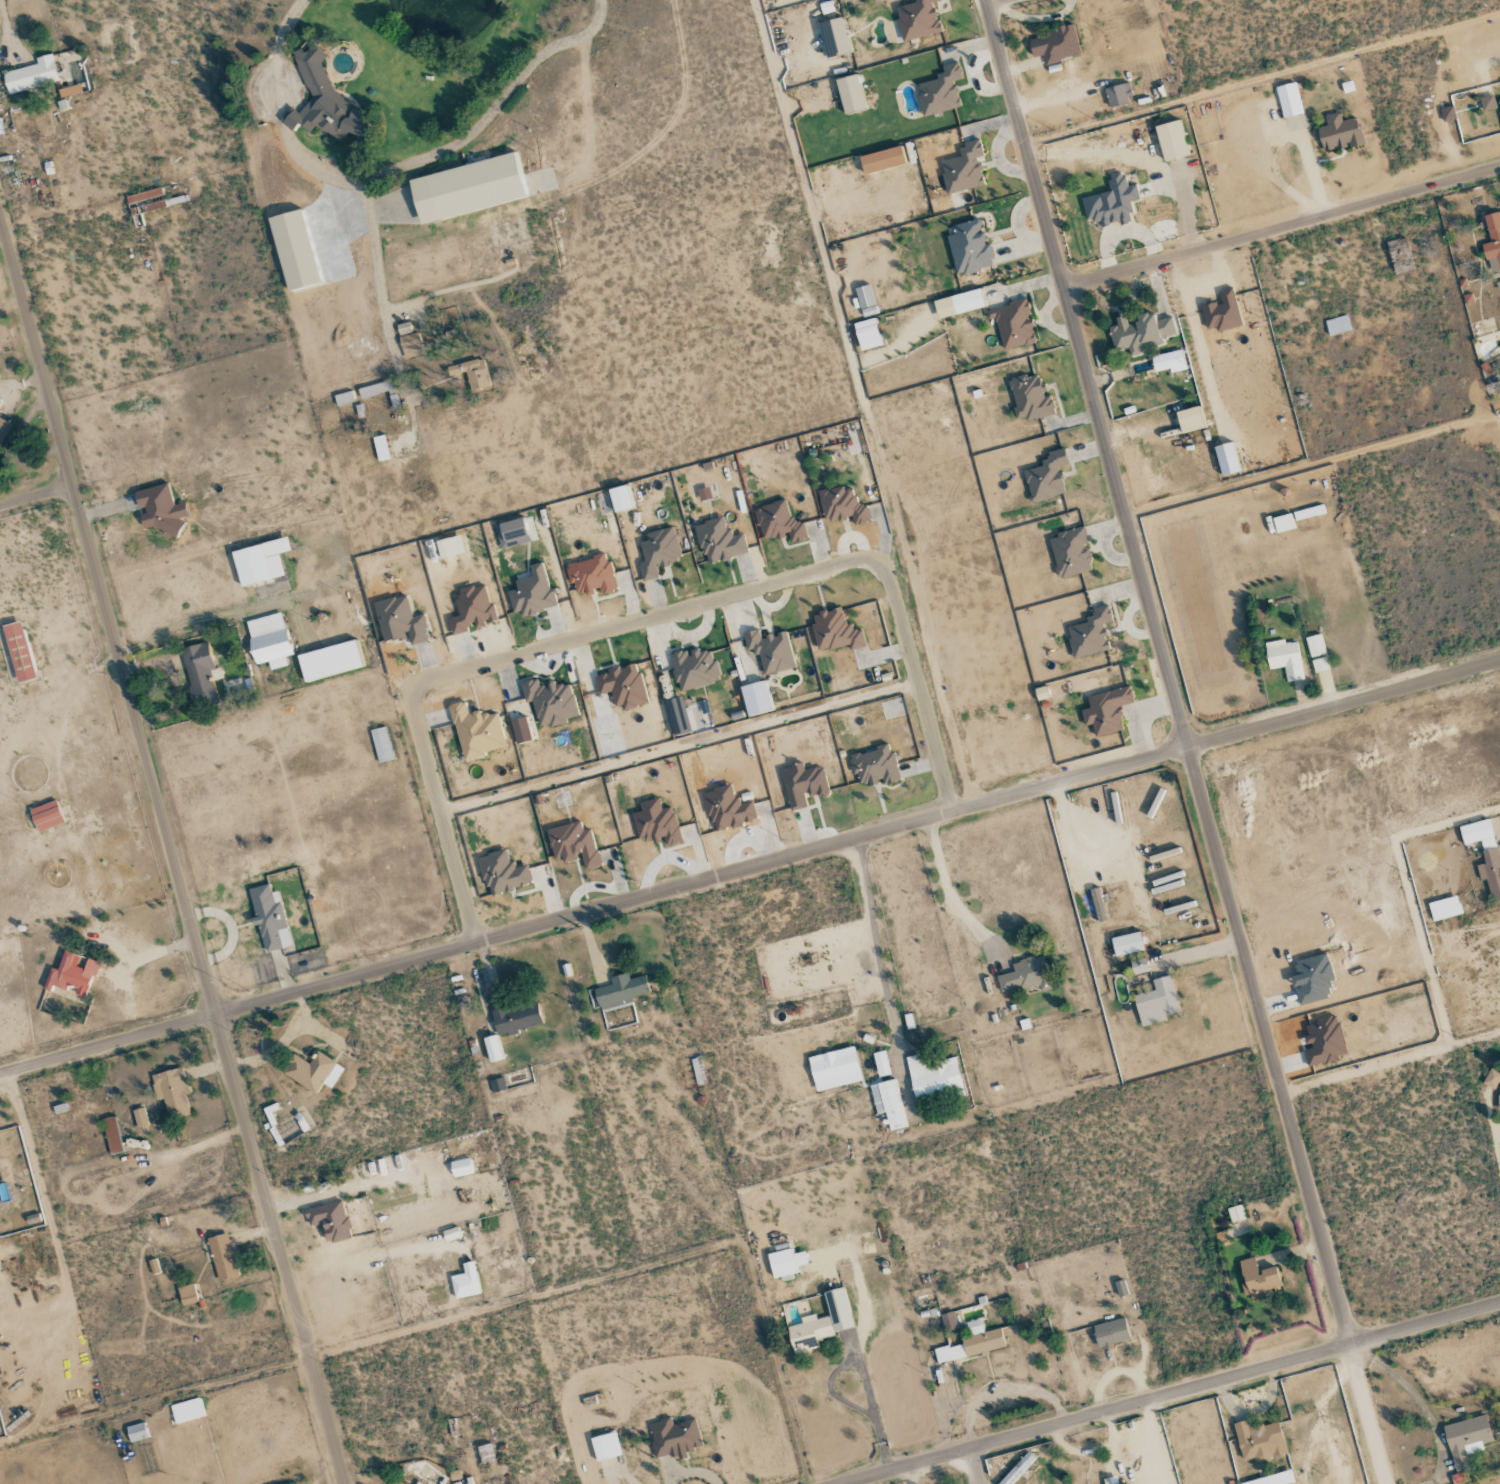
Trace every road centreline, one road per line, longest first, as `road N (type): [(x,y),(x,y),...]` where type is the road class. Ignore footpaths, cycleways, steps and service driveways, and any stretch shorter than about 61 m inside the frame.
road 1 (residential): [(1499,659),(0,1073)]
road 2 (tertiary): [(1387,1483),(986,0)]
road 3 (residential): [(346,1483),(0,219)]
road 4 (residential): [(952,810),(892,579),(870,556),(437,669),(419,681),(412,702),(474,942)]
road 5 (tertiary): [(1499,1304),(848,1483)]
road 6 (residential): [(1499,167),(1064,287)]

